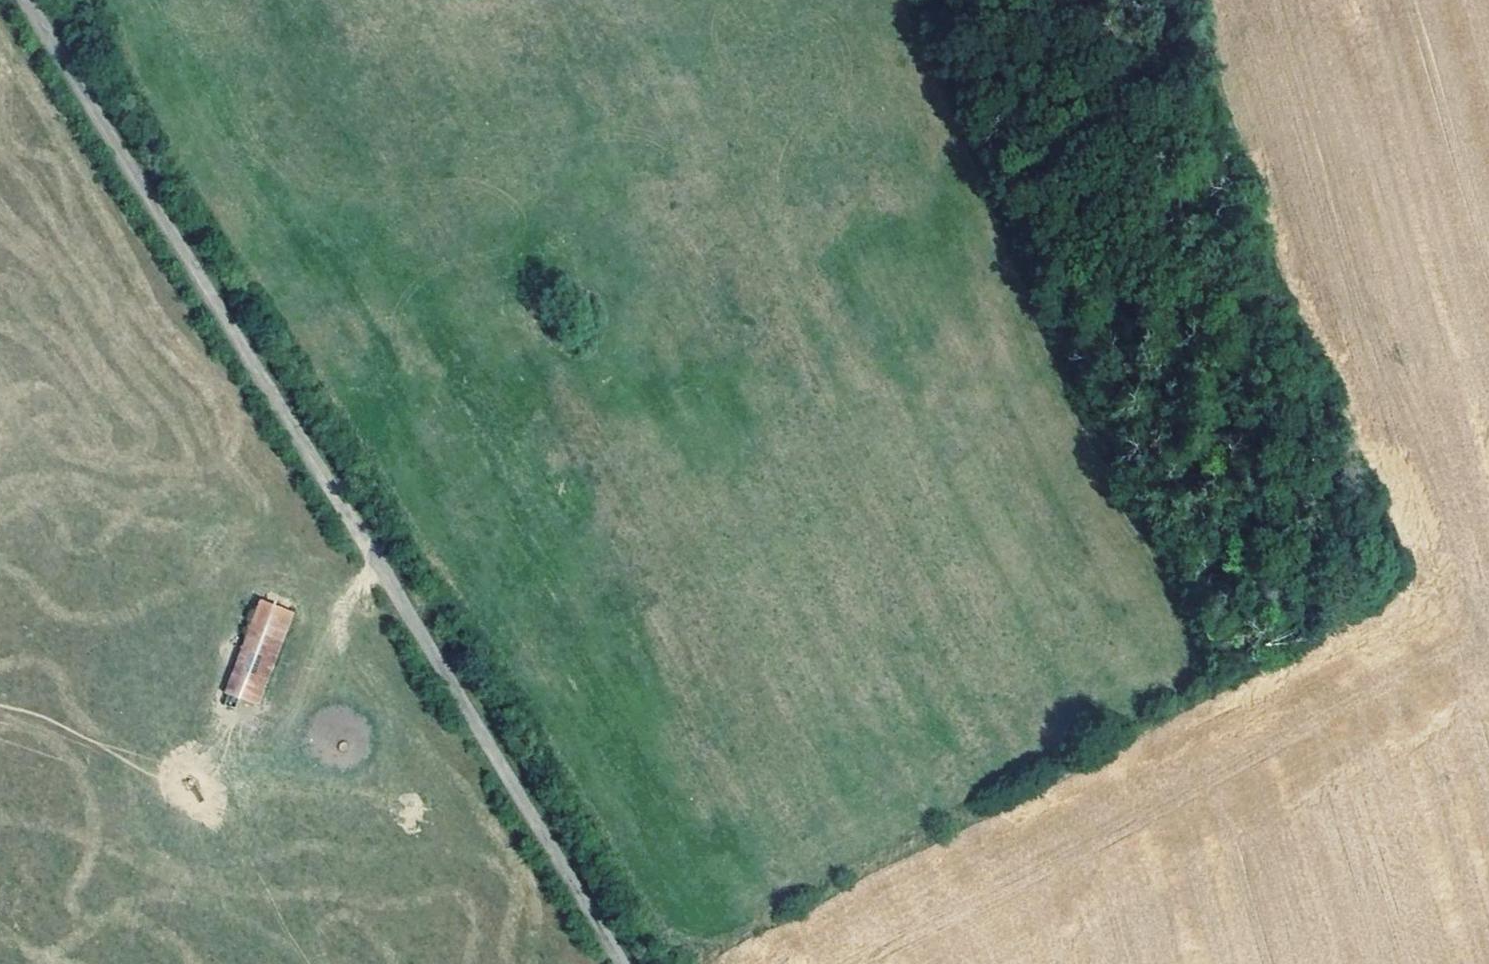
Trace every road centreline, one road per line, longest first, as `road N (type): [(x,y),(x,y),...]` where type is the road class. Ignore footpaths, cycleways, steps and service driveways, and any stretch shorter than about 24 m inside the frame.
road 1 (track): [(34,0),(637,963)]

